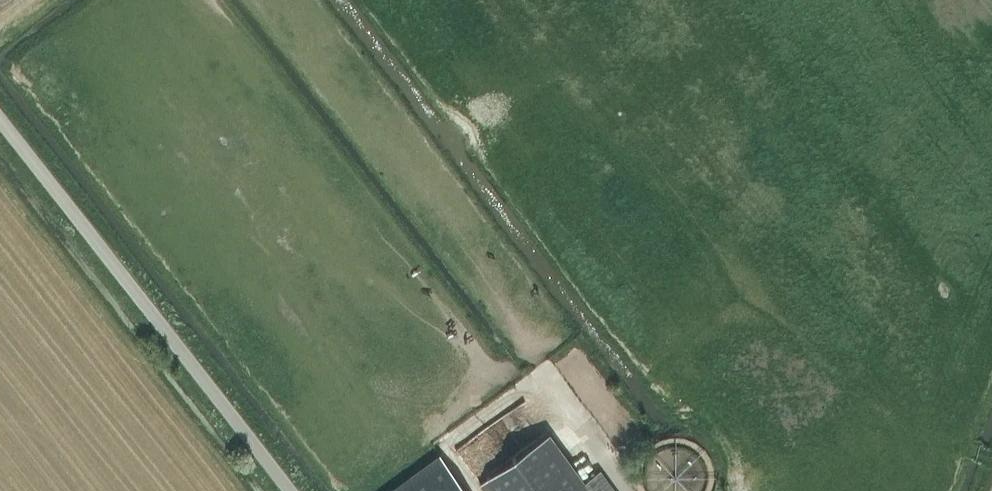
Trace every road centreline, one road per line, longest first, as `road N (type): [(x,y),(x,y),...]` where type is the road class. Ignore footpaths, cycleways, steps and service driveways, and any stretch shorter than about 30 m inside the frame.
road 1 (unclassified): [(291,490),(0,118)]

